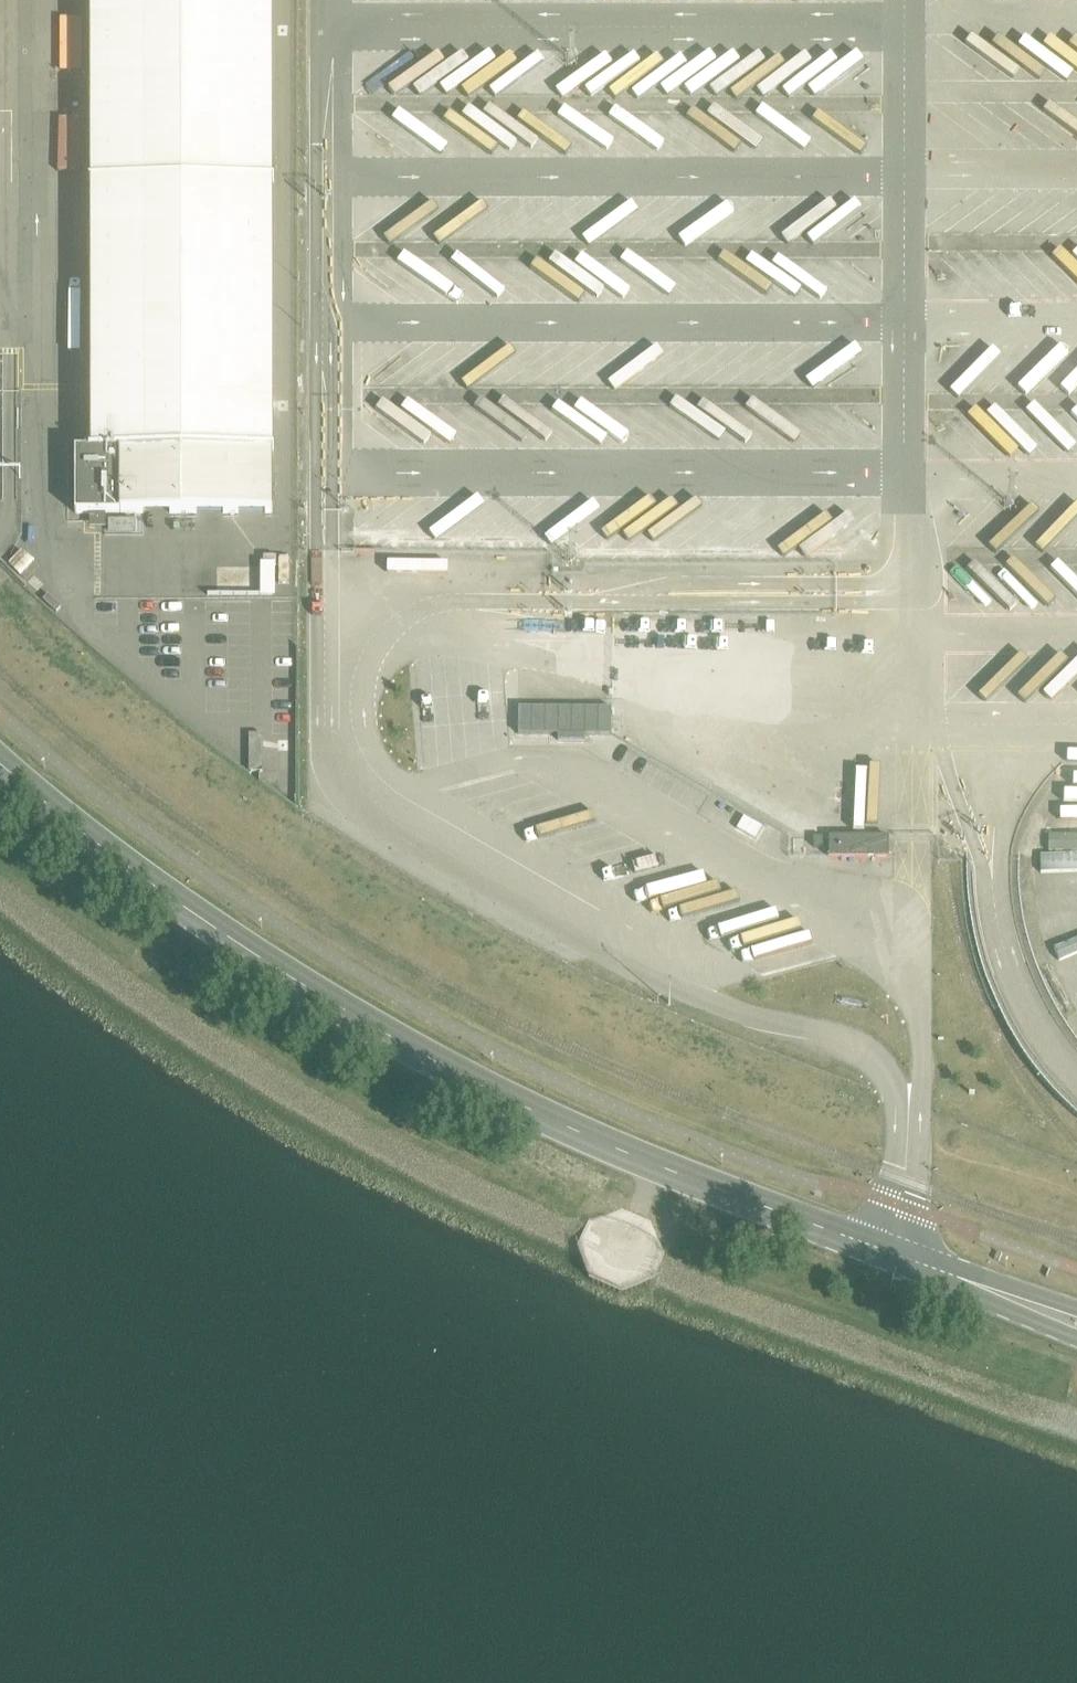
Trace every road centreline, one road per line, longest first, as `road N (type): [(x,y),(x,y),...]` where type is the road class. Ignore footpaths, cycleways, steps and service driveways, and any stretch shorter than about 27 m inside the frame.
road 1 (unclassified): [(1076,1323),(657,1167),(424,1057),(220,933),(0,764)]

